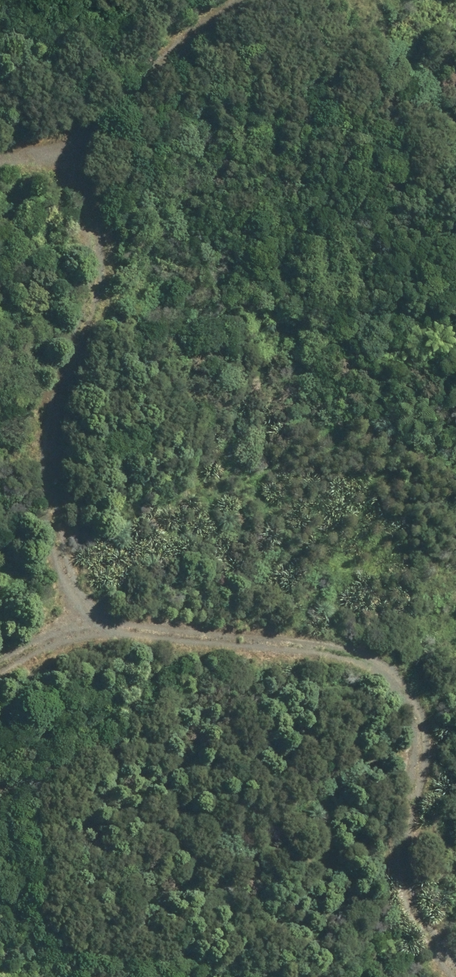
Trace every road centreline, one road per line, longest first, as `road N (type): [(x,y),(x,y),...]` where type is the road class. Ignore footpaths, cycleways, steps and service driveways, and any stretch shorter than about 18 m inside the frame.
road 1 (track): [(446,976),(417,941),(405,808),(416,726),(406,680),(299,642),(98,634),(0,669)]
road 2 (track): [(0,156),(61,170),(102,225),(63,397),(57,490),(79,604)]
road 3 (track): [(50,168),(139,78),(213,36),(249,0)]

